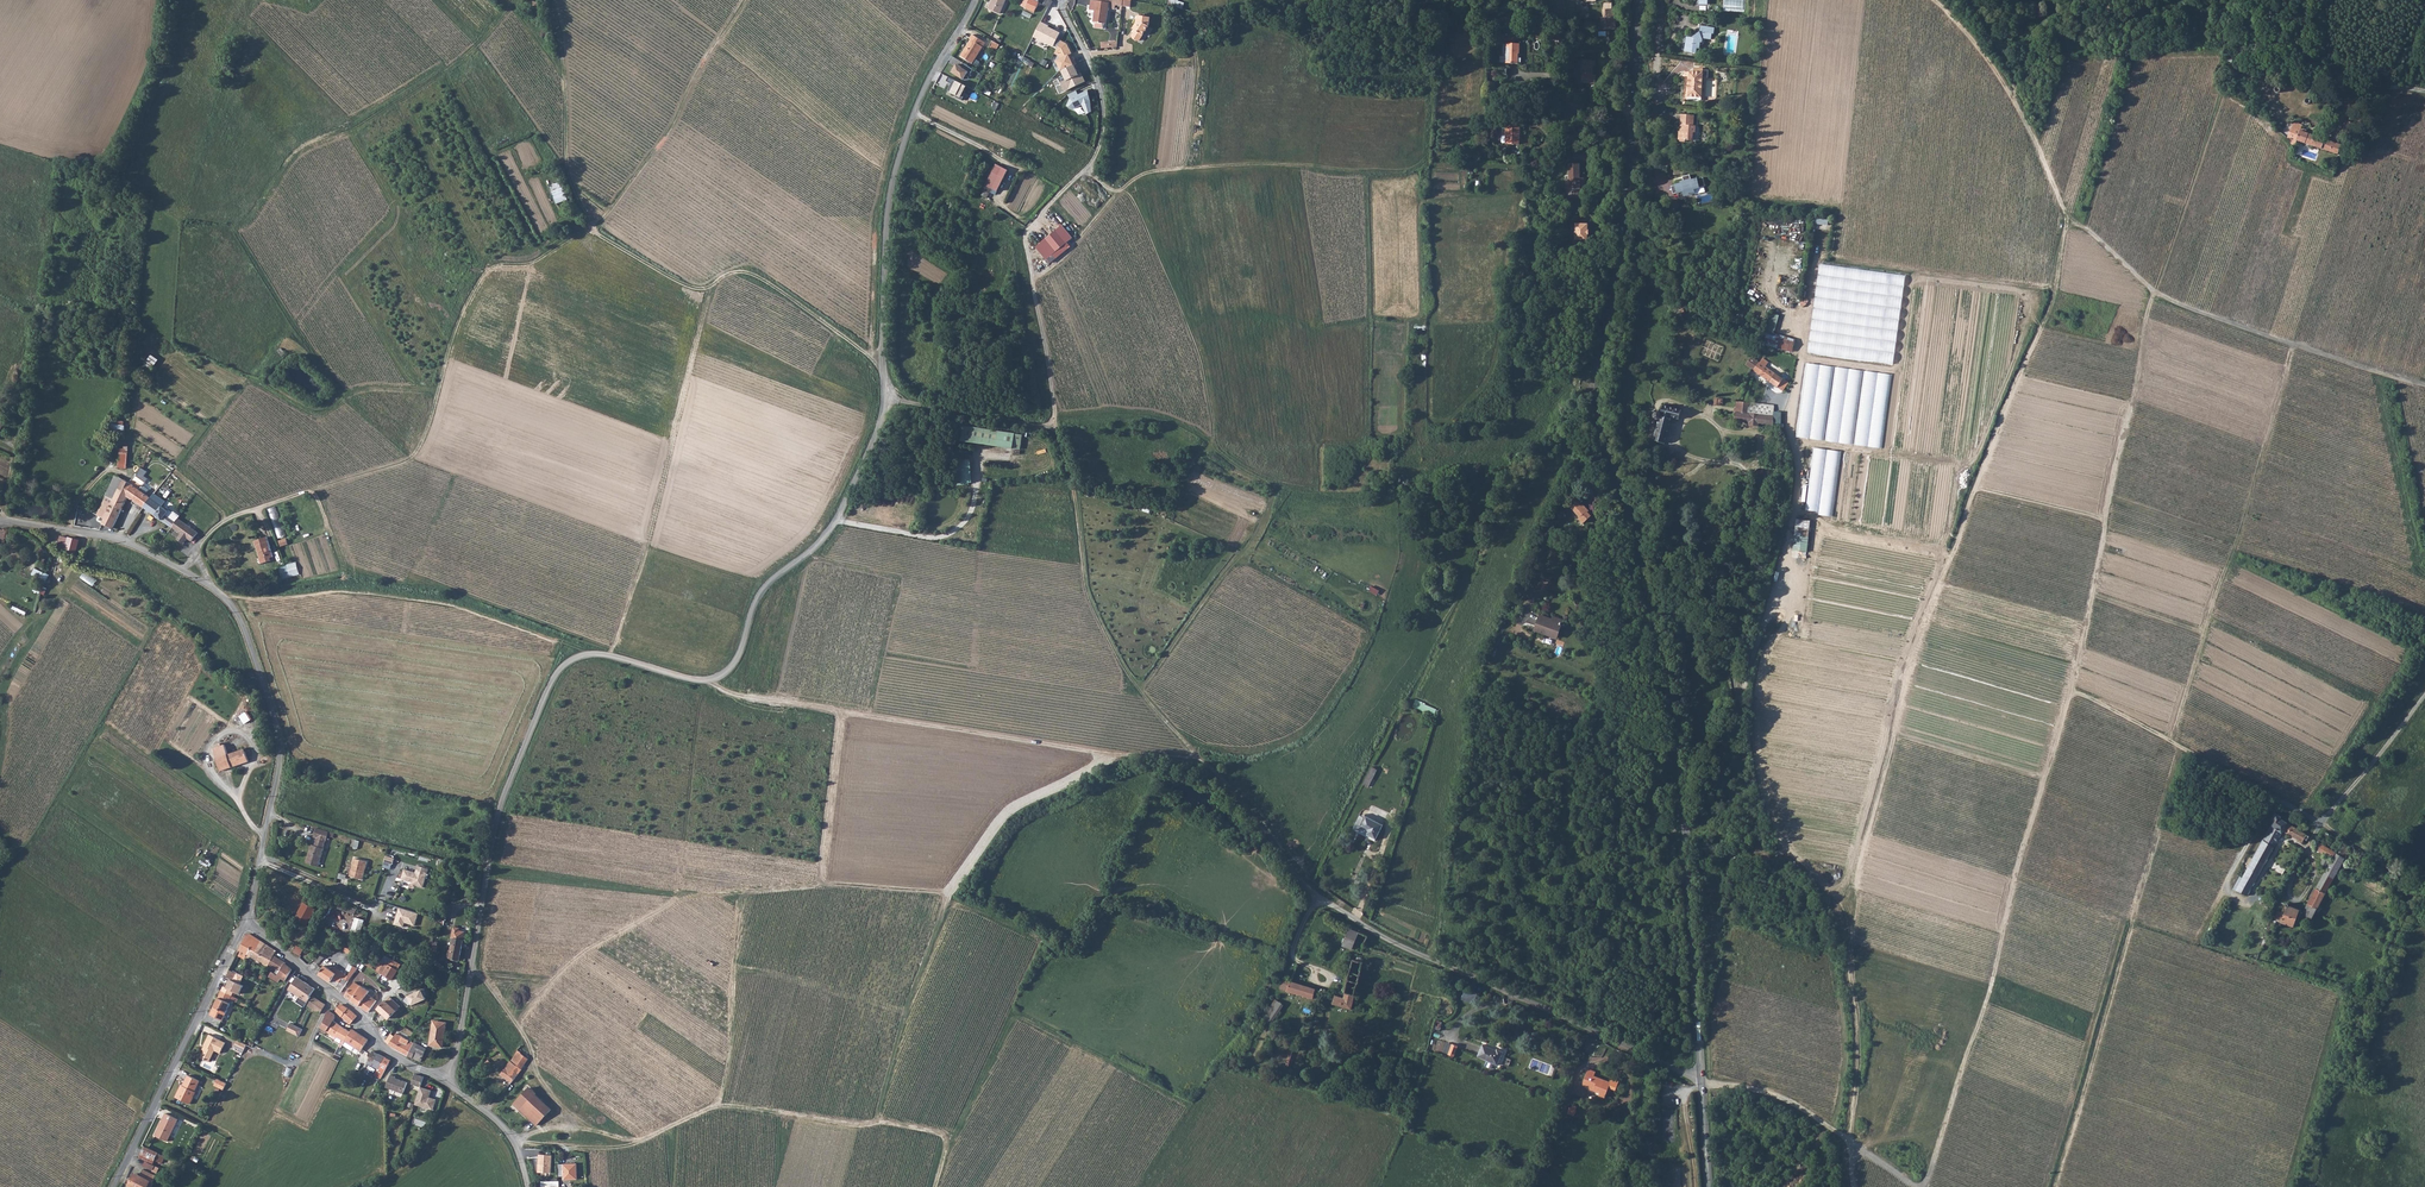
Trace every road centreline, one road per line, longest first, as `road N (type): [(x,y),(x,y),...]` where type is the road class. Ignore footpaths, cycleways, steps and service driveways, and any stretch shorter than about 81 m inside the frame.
road 1 (unclassified): [(446,1081),(500,813),(552,682),(590,655),(696,680),(723,675),(741,654),(760,596),(833,528),(862,473),(885,399),(890,198),(932,76)]
road 2 (tertiary): [(1640,0),(1629,206),(1599,397),(1668,655),(1701,1079)]
road 3 (track): [(885,399),(1055,427),(1074,487),(1087,591),(1111,647),(1202,760),(1093,758),(740,697),(711,680)]
road 4 (track): [(2066,215),(2046,317),(1905,684),(1860,865),(1846,961),(1857,1057),(1848,1140)]
road 5 (track): [(1926,1186),(1987,1004),(2073,689),(2154,293)]
road 6 (track): [(253,511),(415,455),(461,317),(491,266),(530,265),(583,232),(699,290),(747,273),(881,363)]
road 7 (track): [(517,1023),(567,967),(678,902),(820,887),(949,893),(1008,813),(1128,757)]
road 8 (residential): [(1701,1079),(1370,931),(1308,890),(1202,760)]
road 9 (track): [(515,1142),(620,1147),(716,1108),(741,1108),(945,1135),(936,1186)]
road 10 (track): [(2056,1186),(2178,746)]
road 11 (track): [(828,534),(672,459),(666,444),(444,369)]
road 12 (track): [(2171,743),(2293,344)]
road 13 (track): [(1085,51),(1105,112),(1103,142),(1088,173),(1028,230),(1055,427)]
road 14 (track): [(2424,384),(2154,293),(2066,215)]
road 15 (unclassified): [(210,585),(241,618),(280,736),(246,924)]
road 16 (track): [(1088,173),(1118,193),(1158,170),(1274,164),(1338,176),(1394,174),(1423,163)]
road 17 (track): [(224,598),(409,601),(555,643)]
road 18 (unclassified): [(246,924),(113,1186)]
road 19 (track): [(593,233),(660,148),(744,0)]
road 20 (track): [(517,0),(441,76),(303,154)]
road 21 (unclassified): [(246,924),(363,1015),(383,1046),(446,1081)]
road 22 (track): [(597,226),(571,173),(556,0)]
road 23 (track): [(2276,800),(2073,689)]
road 24 (track): [(7,522),(35,310)]
road 25 (track): [(2286,1186),(2341,992)]
road 26 (unclassified): [(0,521),(128,544),(178,569)]
road 27 (track): [(70,531),(78,499),(111,468),(135,418),(140,369)]
road 28 (track): [(1848,1140),(1784,1099),(1701,1079)]
road 29 (track): [(2221,892),(2276,800),(2321,823)]
road 30 (track): [(2017,110),(1969,38),(1931,0)]
road 31 (unclassified): [(446,1081),(515,1142),(530,1186)]
road 32 (track): [(1033,286),(1118,193)]
road 33 (track): [(2321,823),(2424,889)]

